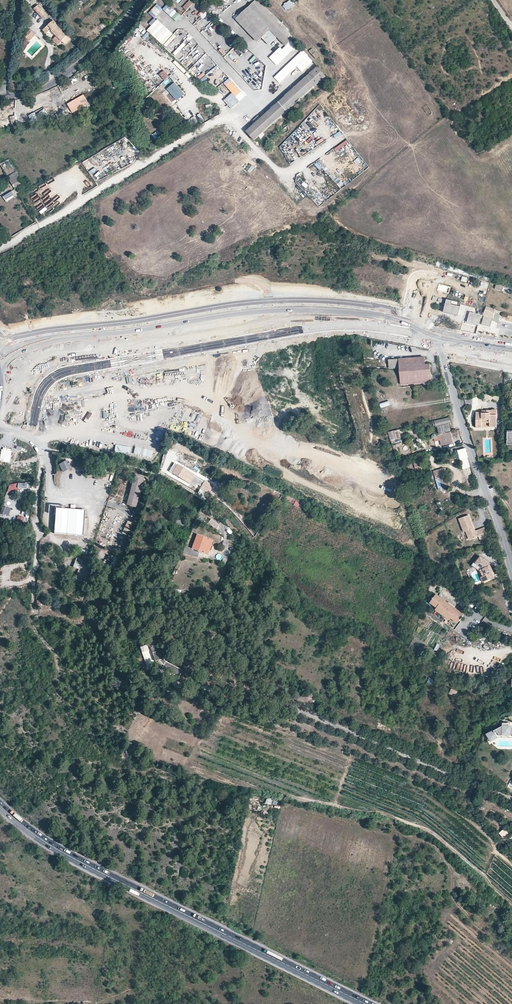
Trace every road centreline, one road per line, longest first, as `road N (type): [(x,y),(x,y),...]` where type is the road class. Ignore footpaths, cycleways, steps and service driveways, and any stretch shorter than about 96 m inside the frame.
road 1 (trunk): [(420,1003),(340,957),(66,828),(0,768)]
road 2 (primary): [(0,806),(58,849),(368,1003)]
road 3 (secondary): [(51,340),(312,310),(410,324),(447,350)]
road 4 (trunk): [(0,809),(45,854),(352,1003)]
road 5 (track): [(0,249),(221,119)]
road 6 (residential): [(511,574),(447,350)]
road 7 (unclassified): [(300,714),(511,799)]
road 8 (unclassified): [(44,449),(162,474),(236,529)]
road 9 (residential): [(2,95),(23,95),(62,77),(146,0)]
road 10 (track): [(511,904),(449,850),(423,837),(396,841)]

